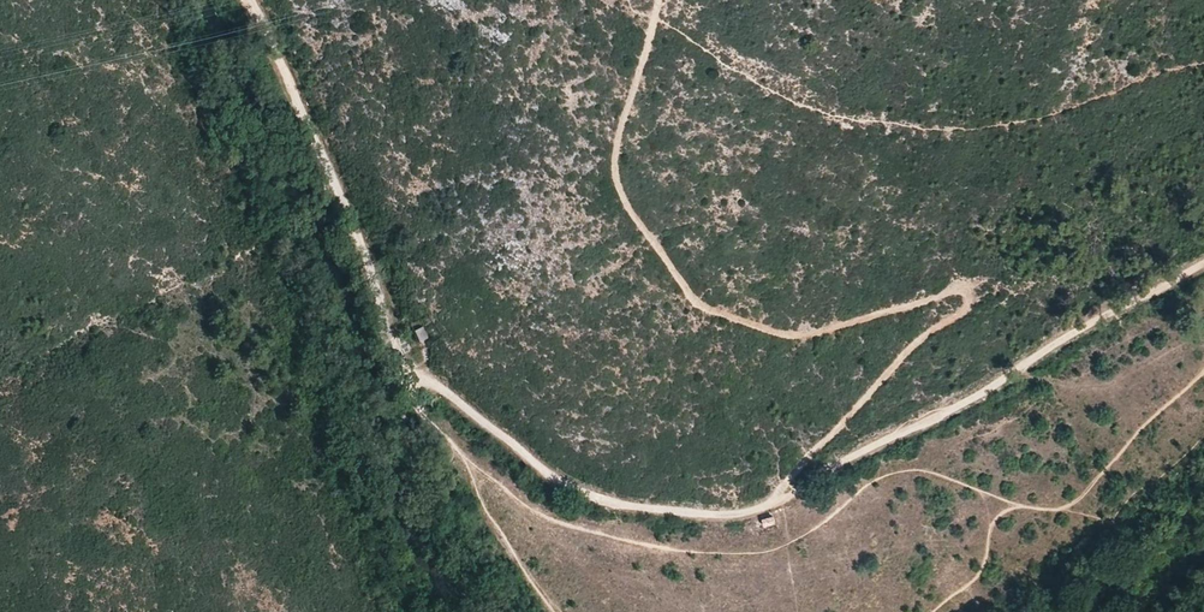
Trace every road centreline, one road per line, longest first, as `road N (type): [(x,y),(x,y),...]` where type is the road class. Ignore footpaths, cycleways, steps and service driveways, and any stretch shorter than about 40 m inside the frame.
road 1 (track): [(421,378),(416,397),(428,419),(560,523),(683,551),(749,554),(789,547),(886,477),(915,470),(1059,509),(1084,496),(1138,432),(1203,375)]
road 2 (track): [(777,498),(895,365),(963,311),(968,293),(792,336),(702,308),(625,204),(614,175),(616,138),(660,0)]
road 3 (track): [(1203,263),(944,414),(777,498)]
road 4 (track): [(421,378),(394,343),(338,190),(249,0)]
road 5 (track): [(777,498),(716,514),(575,490),(421,378)]
road 6 (track): [(466,451),(505,555),(553,611)]
road 7 (track): [(935,611),(978,576),(994,519),(1029,507)]

